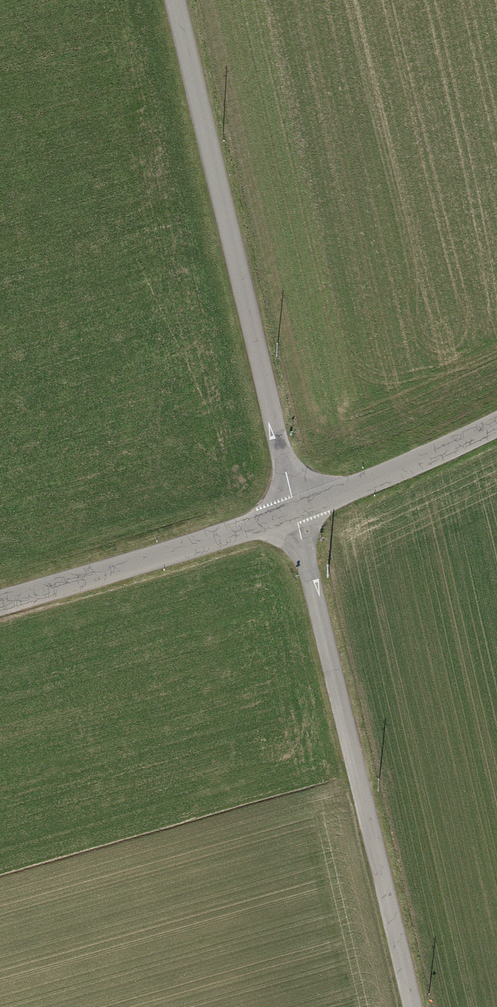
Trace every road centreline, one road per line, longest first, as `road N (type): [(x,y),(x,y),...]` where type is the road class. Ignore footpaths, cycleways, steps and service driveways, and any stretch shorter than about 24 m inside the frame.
road 1 (residential): [(296,509),(176,0)]
road 2 (unclassified): [(411,1006),(296,509)]
road 3 (unclassified): [(296,509),(0,601)]
road 4 (unclassified): [(496,422),(296,509)]

